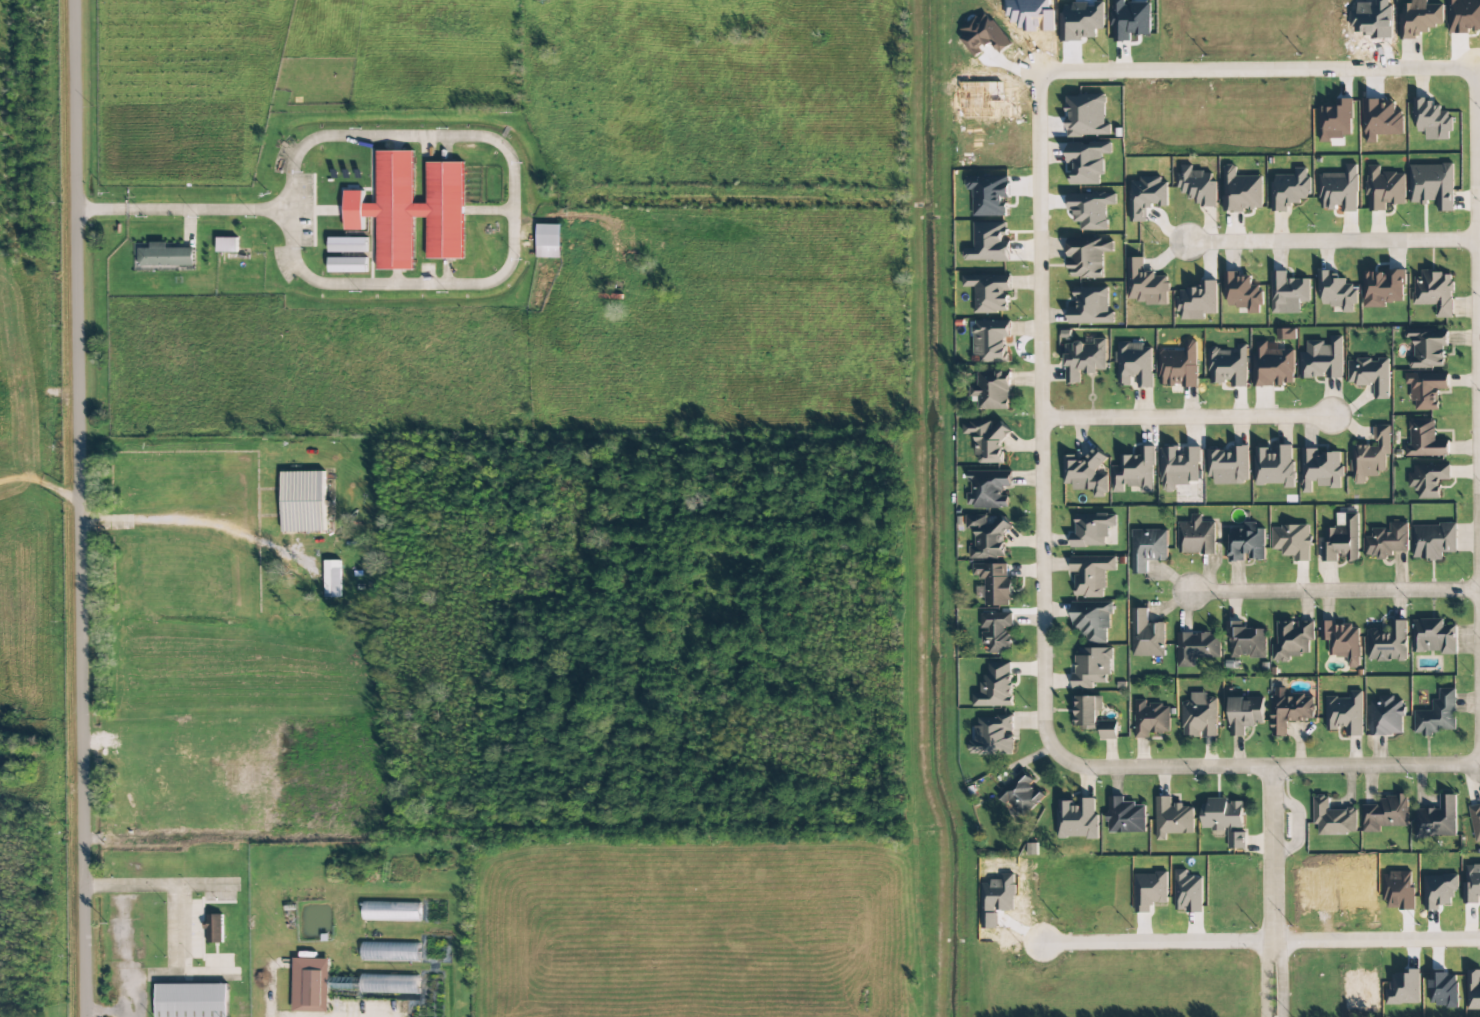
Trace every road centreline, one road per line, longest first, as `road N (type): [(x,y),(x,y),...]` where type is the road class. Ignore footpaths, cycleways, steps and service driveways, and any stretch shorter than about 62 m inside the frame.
road 1 (residential): [(85,1016),(74,0)]
road 2 (residential): [(1038,235),(1044,716),(1055,750),(1082,769),(1479,764)]
road 3 (residential): [(1472,69),(1479,675)]
road 4 (residential): [(1039,944),(1479,939)]
road 5 (residential): [(1333,413),(1040,417)]
road 6 (residential): [(1184,240),(1474,236)]
road 7 (residential): [(1477,586),(1188,588)]
road 8 (residential): [(1274,767),(1276,1016)]

